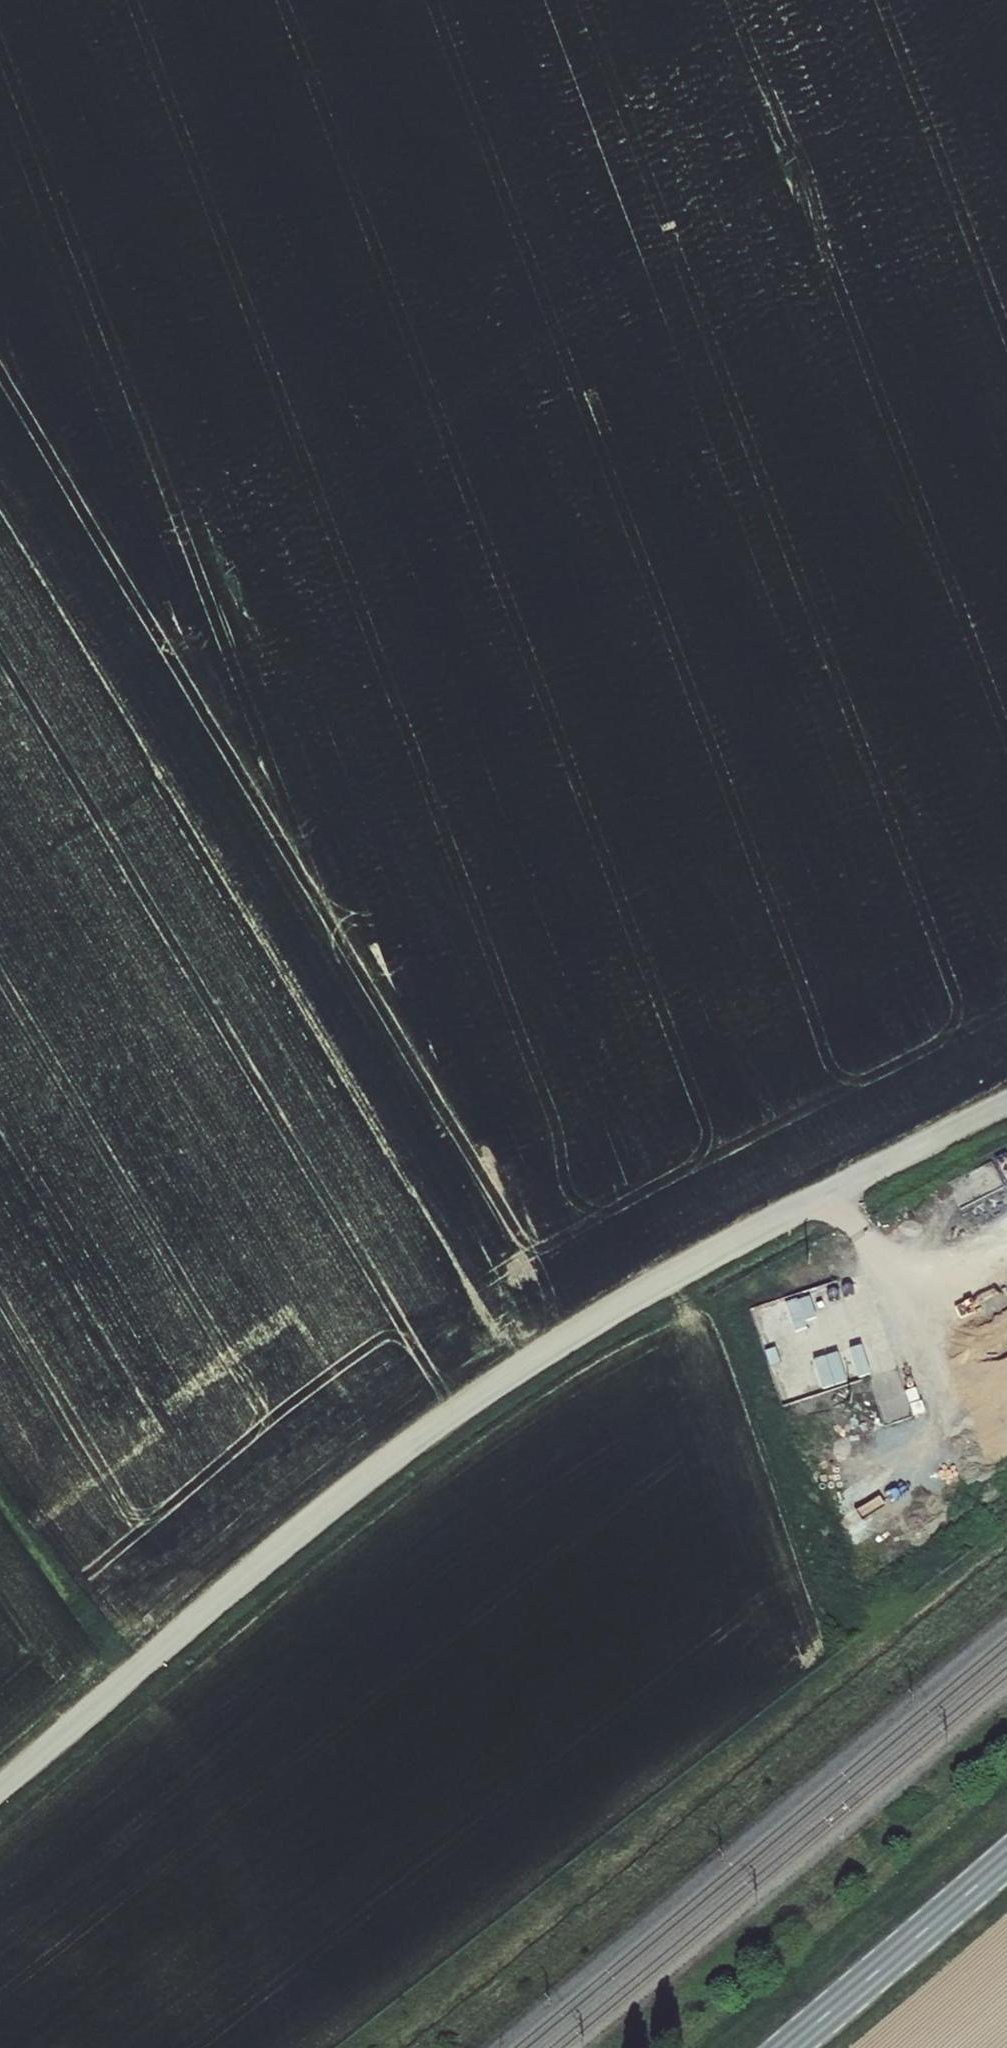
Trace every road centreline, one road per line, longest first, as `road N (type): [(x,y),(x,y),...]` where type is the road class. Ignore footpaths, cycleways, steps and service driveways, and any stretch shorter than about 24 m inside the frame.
road 1 (unclassified): [(1006,1103),(640,1293),(505,1379),(359,1483),(0,1789)]
road 2 (secondary): [(1006,1859),(787,2047)]

